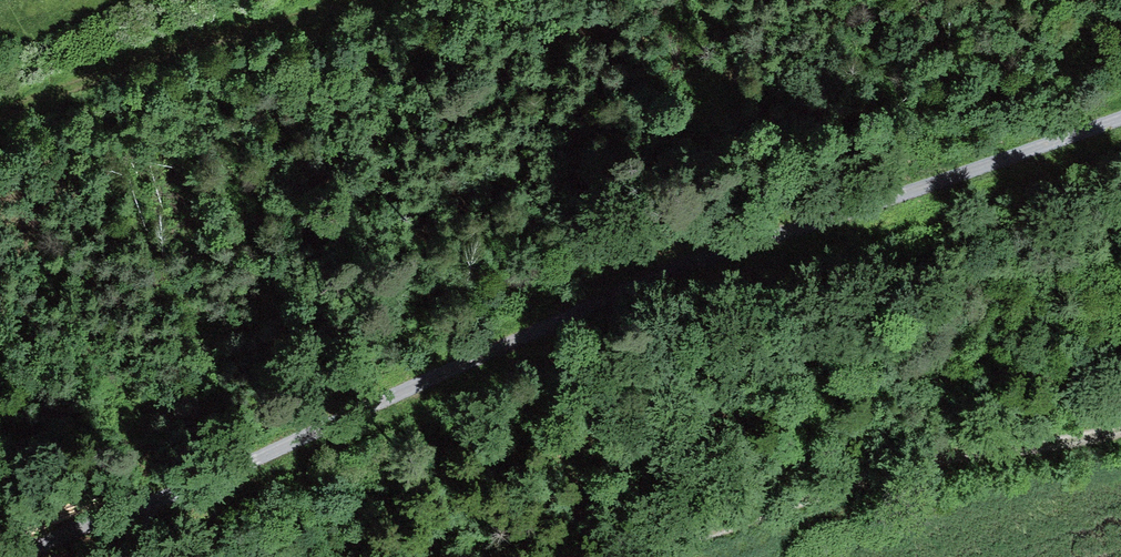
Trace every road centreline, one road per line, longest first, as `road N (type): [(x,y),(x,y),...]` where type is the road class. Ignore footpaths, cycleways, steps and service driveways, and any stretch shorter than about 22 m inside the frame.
road 1 (track): [(1120,115),(742,245),(23,556)]
road 2 (track): [(662,556),(874,474),(1120,430)]
road 3 (track): [(377,0),(0,126)]

